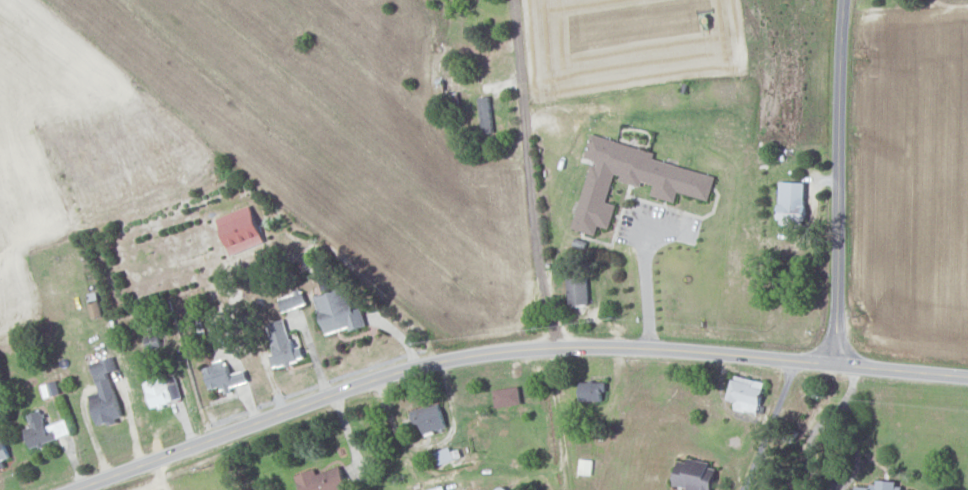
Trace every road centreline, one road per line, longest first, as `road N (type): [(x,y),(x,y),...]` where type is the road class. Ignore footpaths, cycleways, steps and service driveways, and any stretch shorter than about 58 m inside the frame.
road 1 (secondary): [(967,379),(686,354),(524,354),(367,386),(80,489)]
road 2 (residential): [(837,368),(847,0)]
road 3 (residential): [(551,308),(510,0)]

